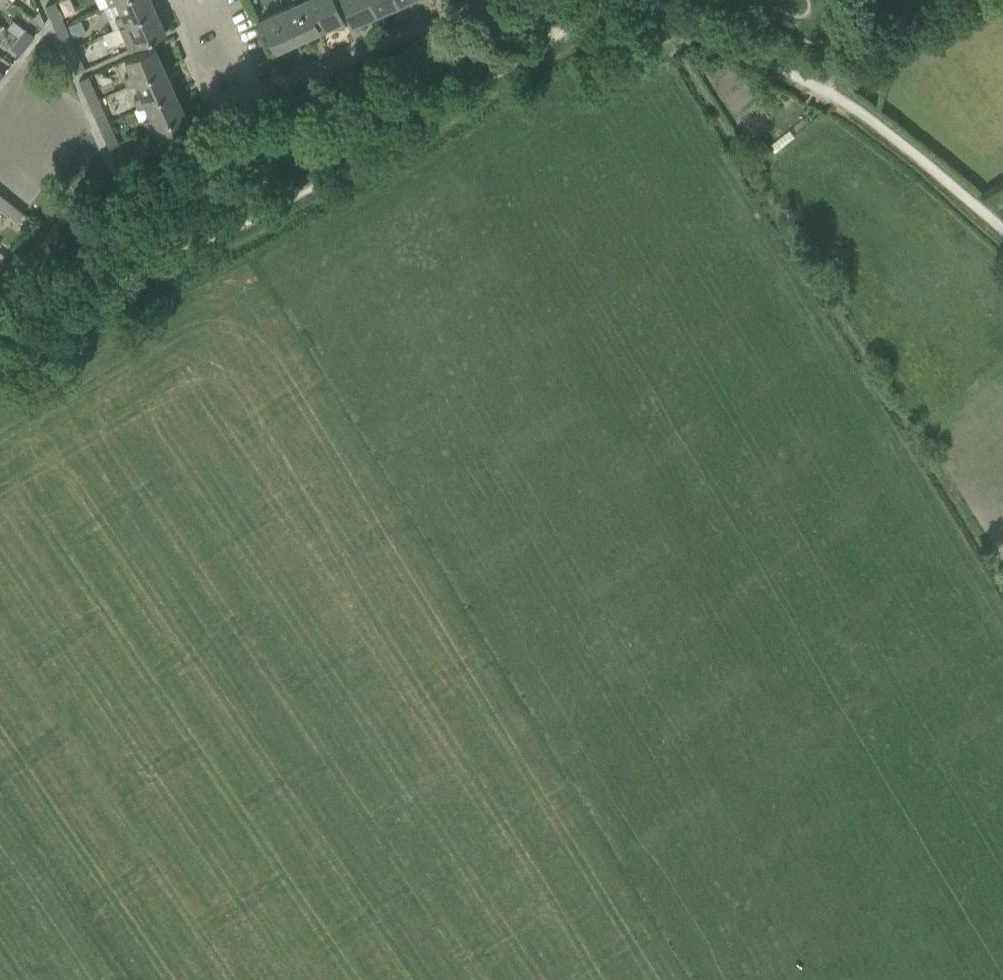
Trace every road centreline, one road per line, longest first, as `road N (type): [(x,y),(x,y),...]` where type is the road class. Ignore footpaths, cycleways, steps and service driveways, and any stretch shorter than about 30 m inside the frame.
road 1 (residential): [(256,98),(219,115),(180,32),(196,25)]

